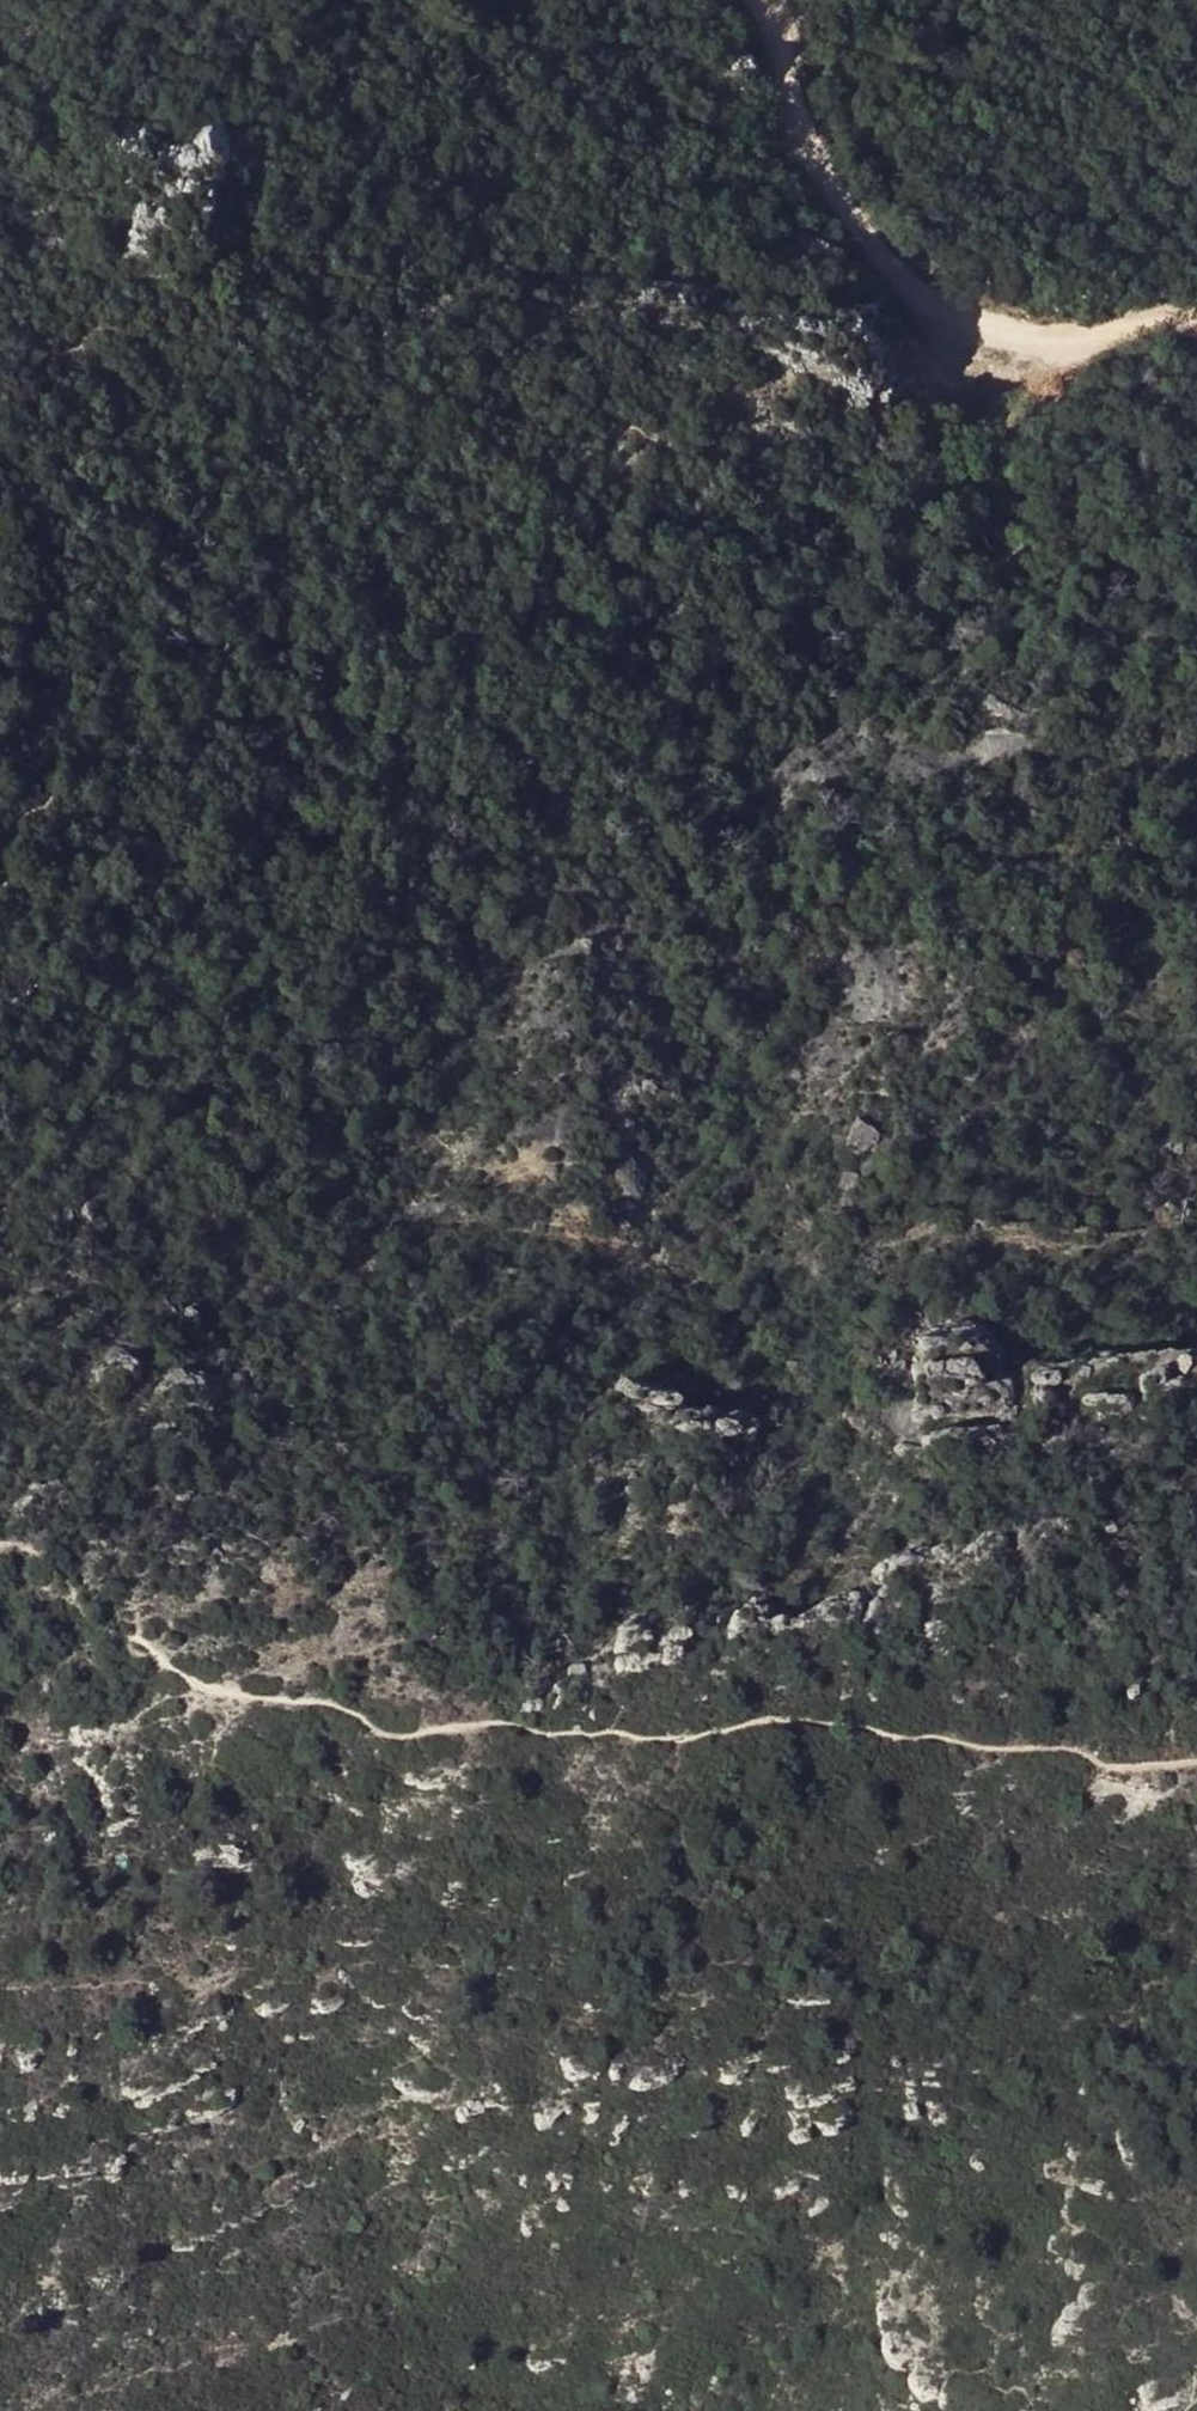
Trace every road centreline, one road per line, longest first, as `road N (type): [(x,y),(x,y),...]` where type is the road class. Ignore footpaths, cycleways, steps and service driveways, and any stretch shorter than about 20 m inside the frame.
road 1 (track): [(1196,338),(1135,332),(1049,357),(961,342),(876,265),(800,125),(752,0)]

